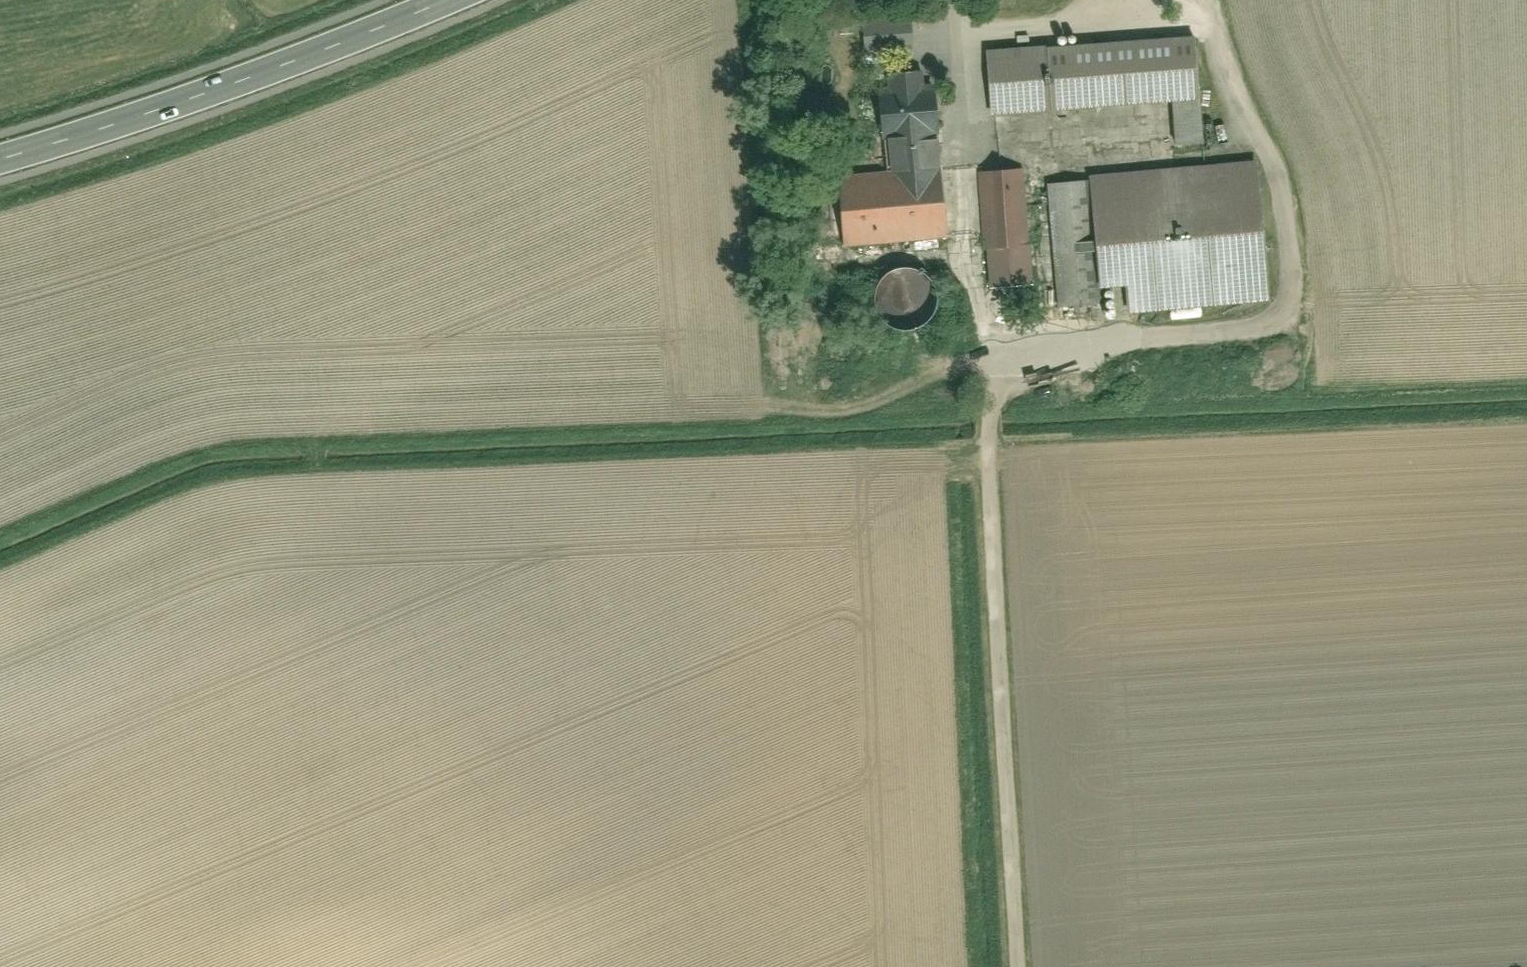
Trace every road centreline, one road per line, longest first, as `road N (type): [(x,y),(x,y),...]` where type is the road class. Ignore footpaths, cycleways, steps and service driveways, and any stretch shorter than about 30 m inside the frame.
road 1 (primary): [(0,160),(216,91),(451,0)]

